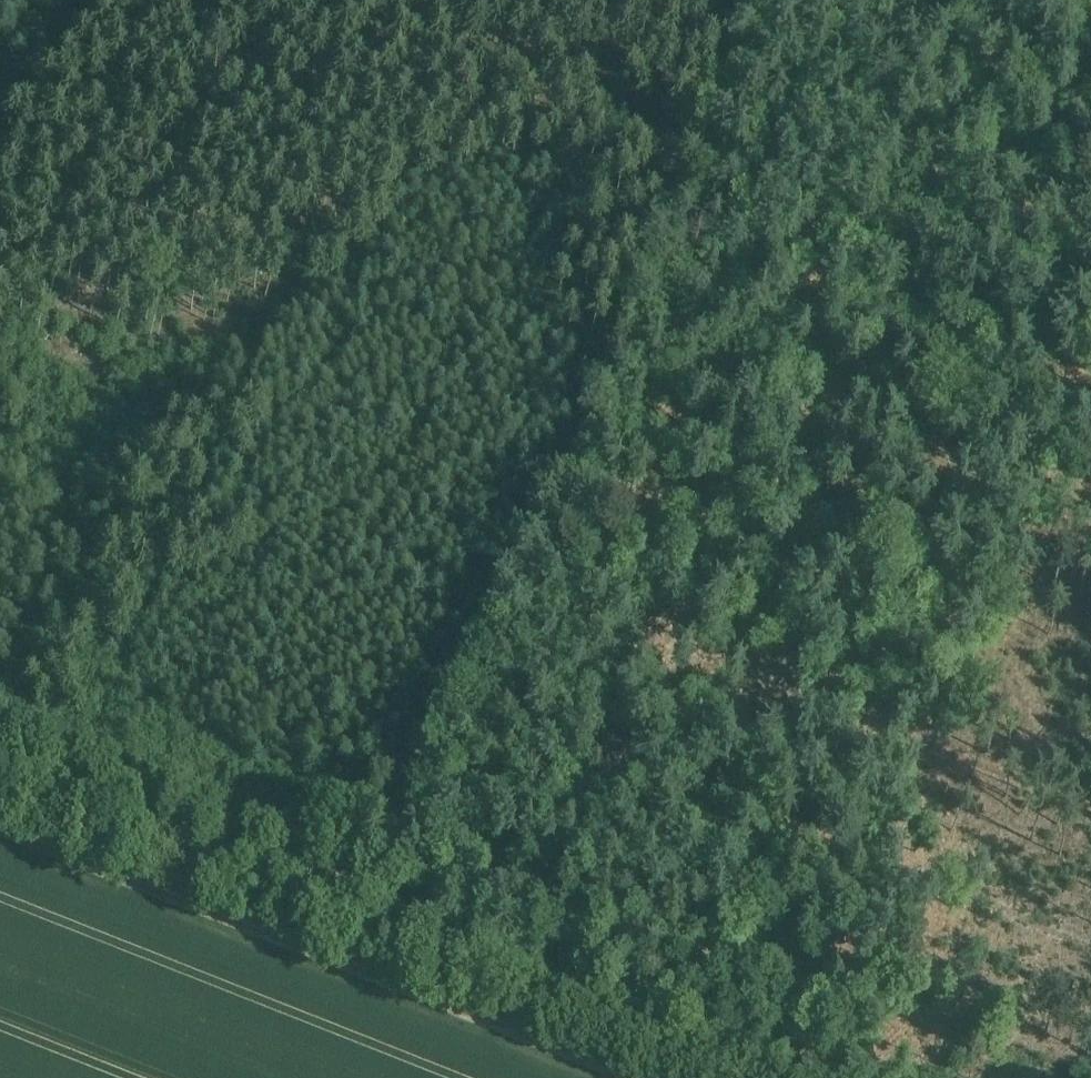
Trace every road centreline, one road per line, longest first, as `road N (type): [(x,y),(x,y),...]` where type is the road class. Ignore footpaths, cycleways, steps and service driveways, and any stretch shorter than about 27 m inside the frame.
road 1 (track): [(0,826),(650,1077)]

